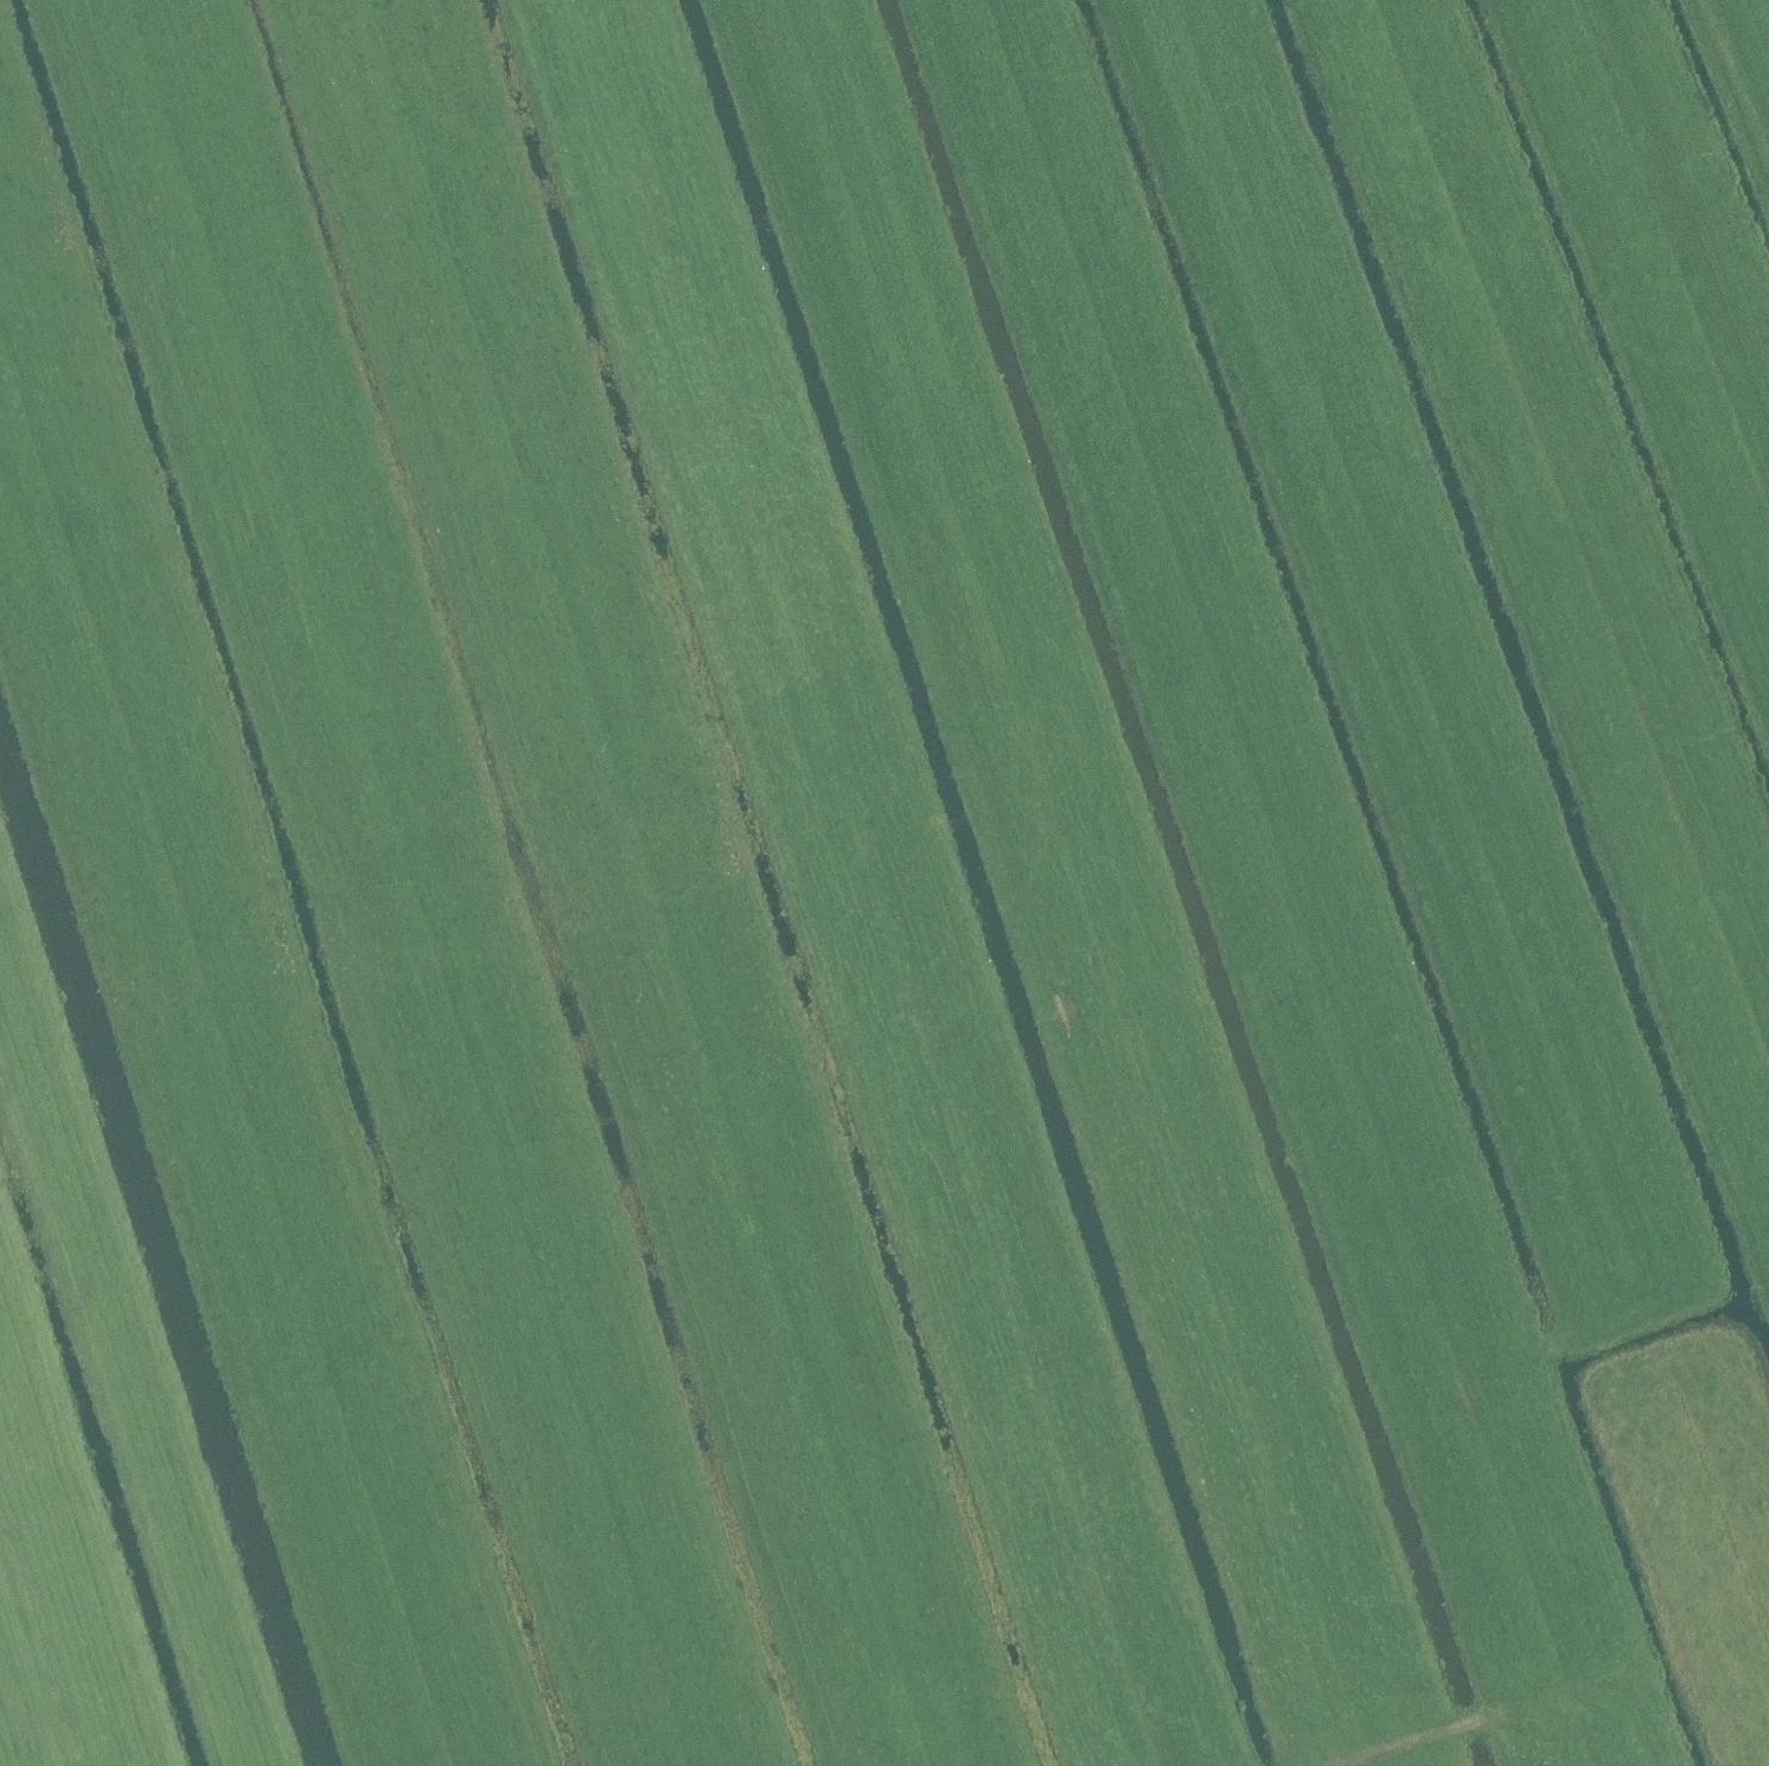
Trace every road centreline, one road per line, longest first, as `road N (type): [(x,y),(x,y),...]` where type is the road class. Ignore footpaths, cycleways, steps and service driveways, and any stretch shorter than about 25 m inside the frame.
road 1 (track): [(1337,1765),(1655,1667)]

